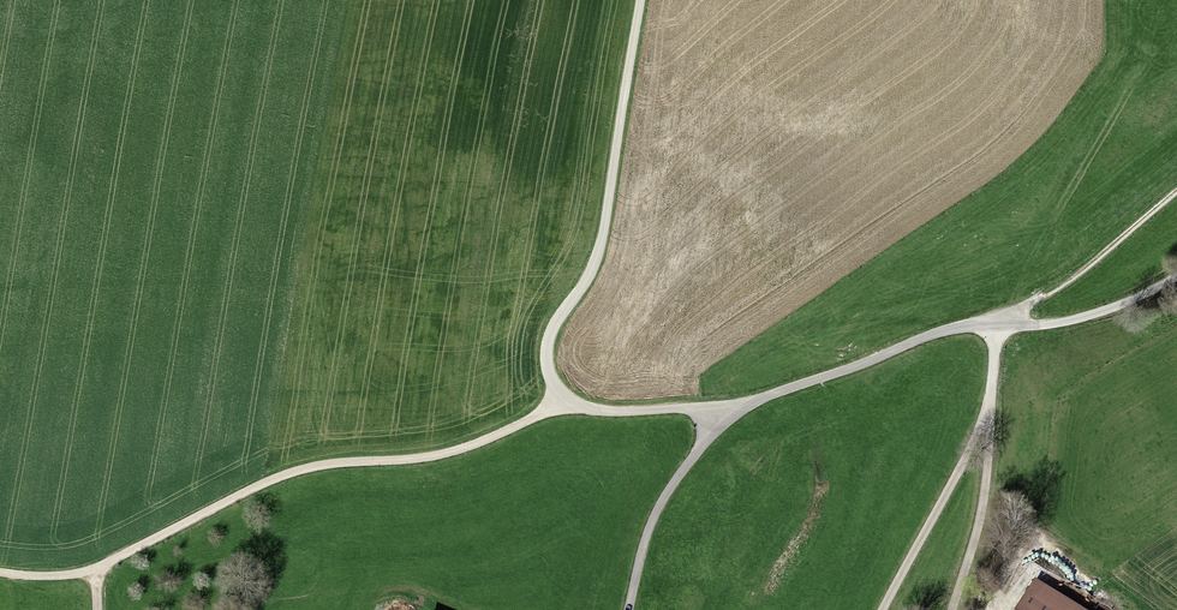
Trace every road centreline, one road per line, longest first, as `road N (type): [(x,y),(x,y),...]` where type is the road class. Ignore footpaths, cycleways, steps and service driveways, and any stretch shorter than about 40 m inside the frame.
road 1 (track): [(0,573),(71,577),(267,482),(318,467),(469,449),(561,404)]
road 2 (unclassified): [(643,0),(595,264),(551,327),(546,358),(561,404),(608,413),(700,410),(729,419)]
road 3 (unclassified): [(729,419),(753,403),(930,337),(998,325)]
road 4 (track): [(988,407),(884,609)]
road 5 (track): [(998,325),(1176,191)]
road 6 (unclassified): [(627,609),(668,484),(729,419)]
road 7 (unclassified): [(1176,278),(1072,323),(998,325)]

